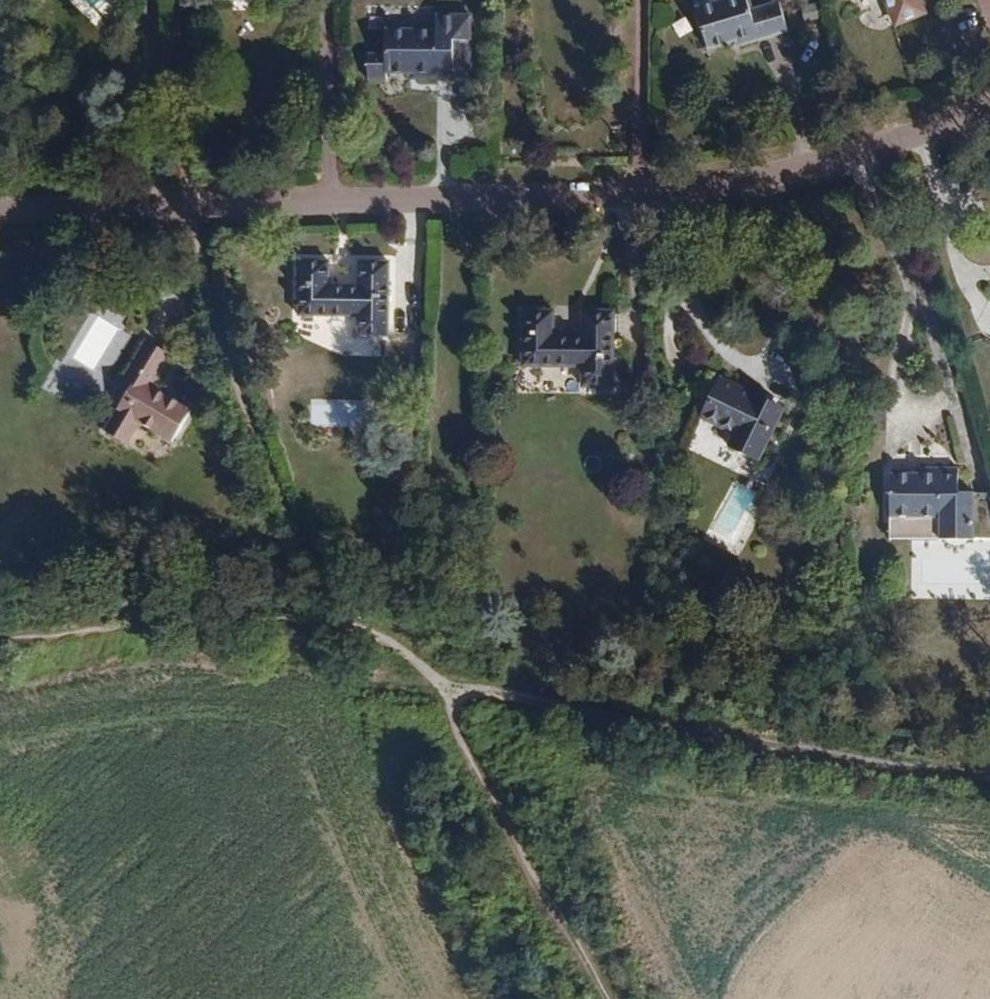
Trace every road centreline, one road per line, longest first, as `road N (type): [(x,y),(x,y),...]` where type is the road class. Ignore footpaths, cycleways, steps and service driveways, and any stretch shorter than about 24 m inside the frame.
road 1 (unclassified): [(0,211),(631,193),(853,153),(989,101)]
road 2 (track): [(178,0),(206,205),(254,413),(343,617)]
road 3 (track): [(989,781),(862,769),(593,713),(458,697)]
road 4 (track): [(0,646),(169,620),(343,617)]
road 5 (track): [(458,697),(608,998)]
road 6 (track): [(343,617),(458,697)]

